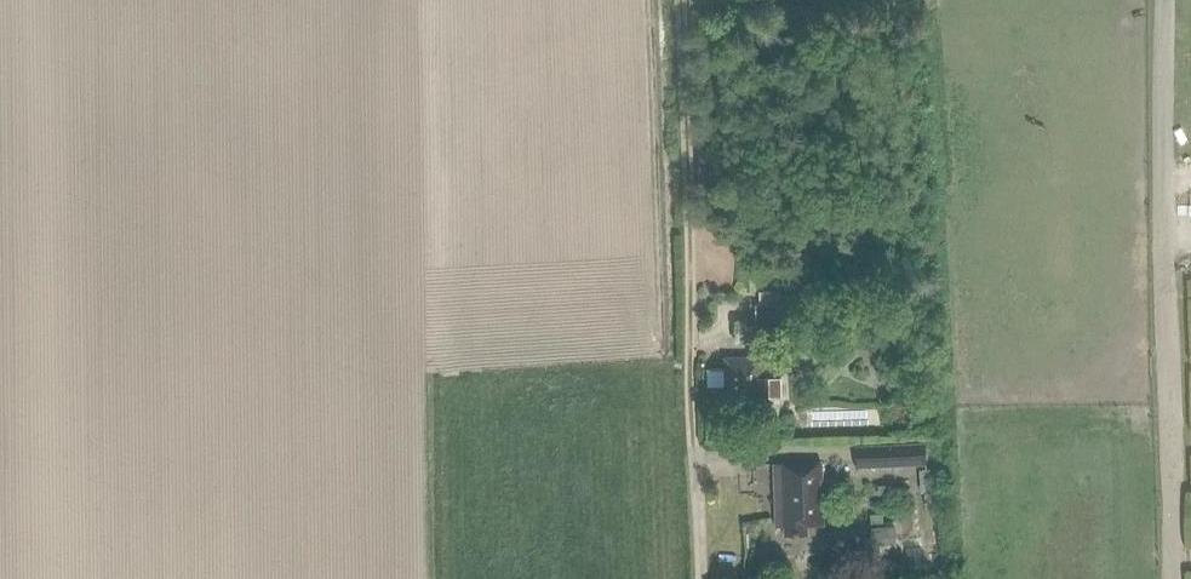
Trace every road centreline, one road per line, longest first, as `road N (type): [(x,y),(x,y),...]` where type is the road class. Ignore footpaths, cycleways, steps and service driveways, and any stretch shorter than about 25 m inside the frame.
road 1 (track): [(678,0),(696,578)]
road 2 (track): [(1172,578),(1161,0)]

